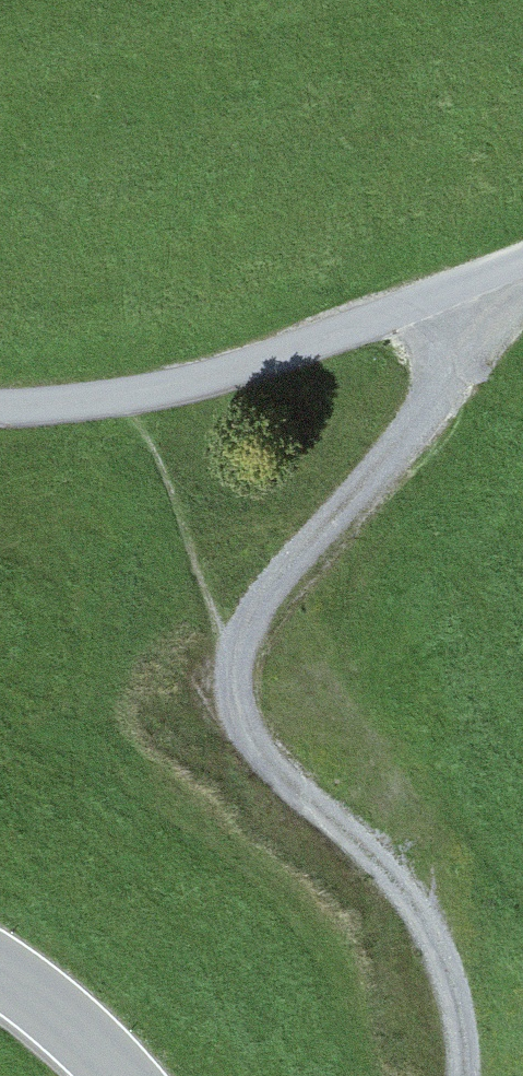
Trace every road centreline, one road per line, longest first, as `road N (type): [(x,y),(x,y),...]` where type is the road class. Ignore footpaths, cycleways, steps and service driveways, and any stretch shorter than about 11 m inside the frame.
road 1 (track): [(484,278),(458,367),(268,602),(236,668),(242,717),(260,747),(388,871),(452,976),(466,1075)]
road 2 (unclassified): [(522,263),(251,367),(130,397),(0,407)]
road 3 (tertiary): [(117,1075),(93,1048),(0,981)]

